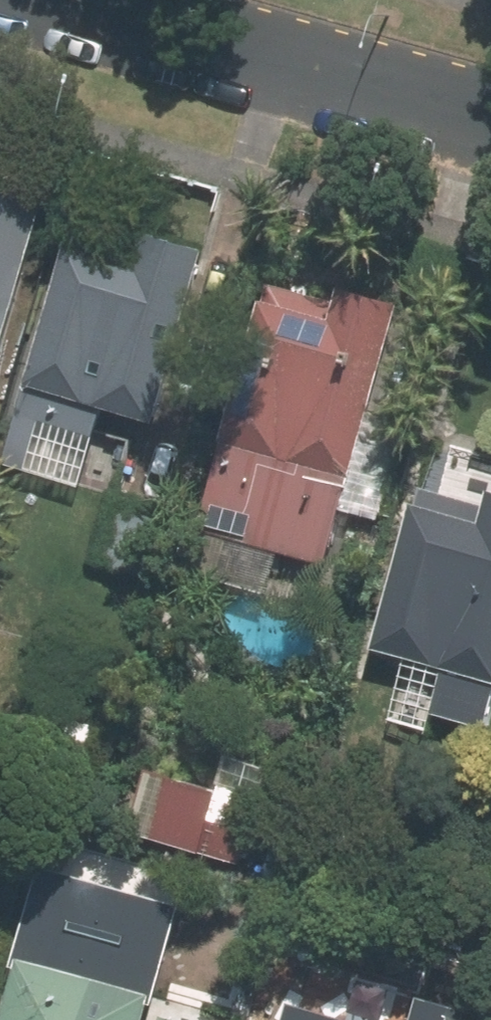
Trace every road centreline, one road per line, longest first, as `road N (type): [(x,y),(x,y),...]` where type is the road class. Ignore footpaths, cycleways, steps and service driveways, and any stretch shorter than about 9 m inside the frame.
road 1 (residential): [(490,126),(44,0)]

